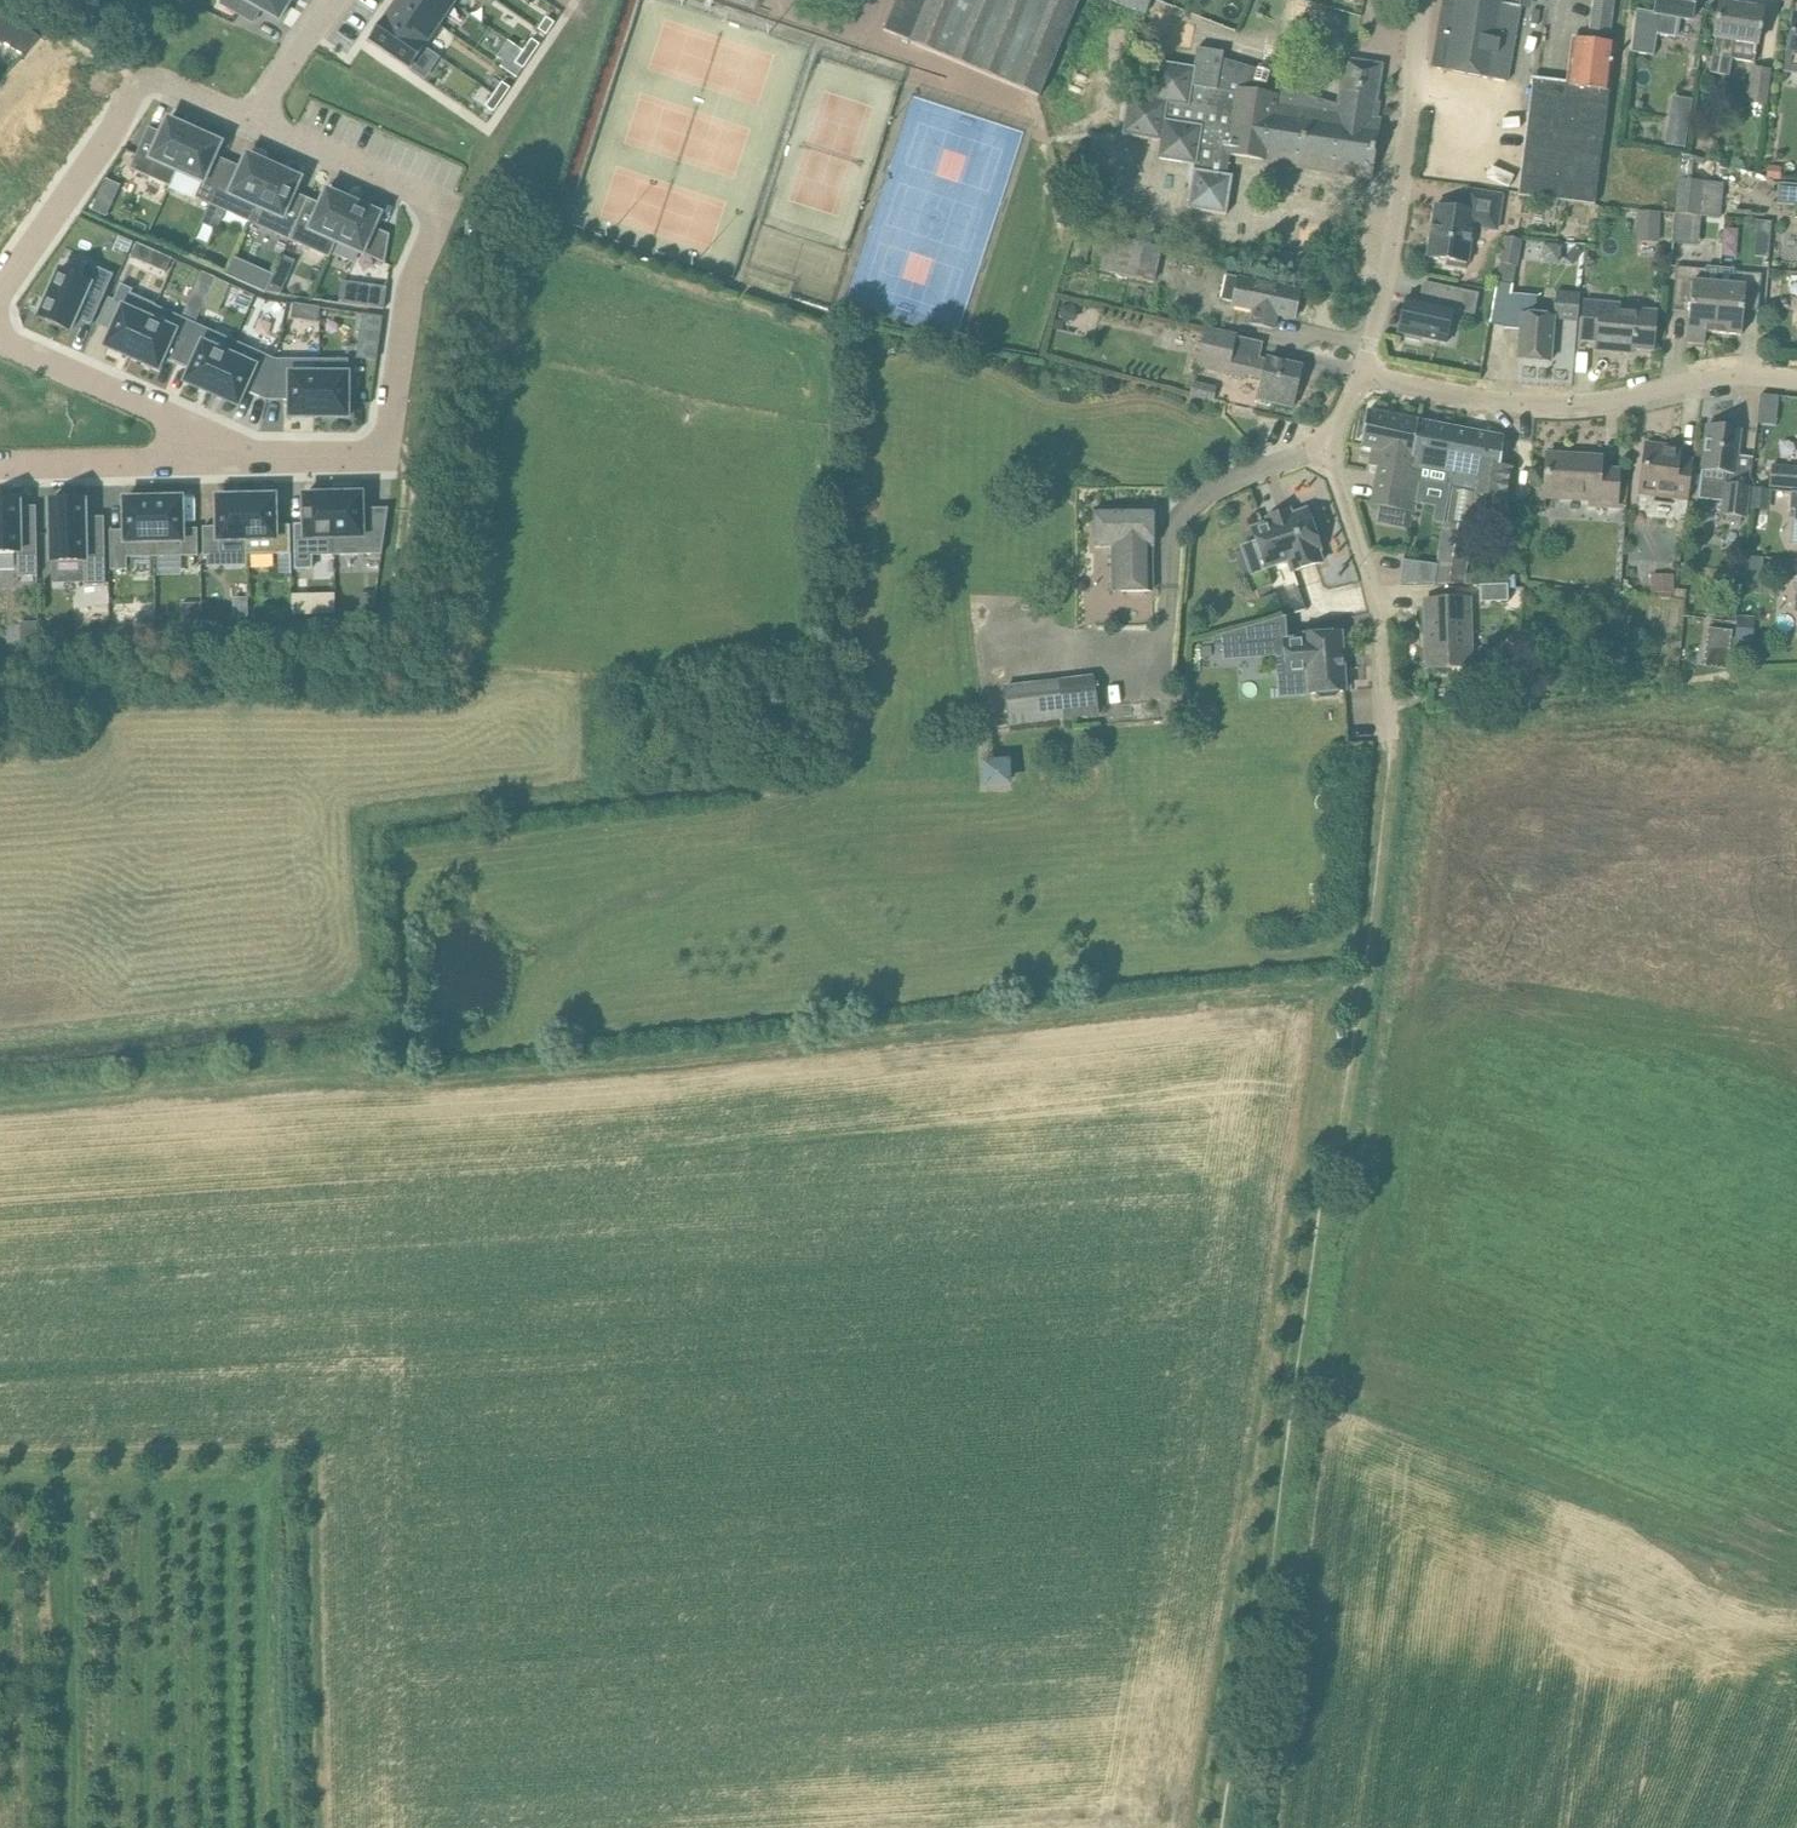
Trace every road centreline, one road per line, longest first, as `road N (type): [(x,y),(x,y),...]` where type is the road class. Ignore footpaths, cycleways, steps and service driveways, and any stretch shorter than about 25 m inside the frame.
road 1 (residential): [(442,203),(412,281),(394,413),(378,431),(351,450),(285,457),(234,450),(183,429)]
road 2 (residential): [(1796,378),(1707,379),(1602,402),(1513,404),(1364,375)]
road 3 (residential): [(1364,375),(1417,0)]
road 4 (residential): [(1157,655),(1178,520),(1237,478),(1334,453)]
road 5 (residential): [(1388,738),(1385,670),(1334,453)]
road 6 (residential): [(143,79),(0,286)]
road 7 (residential): [(0,331),(183,429)]
road 8 (residential): [(253,125),(442,203)]
road 9 (residential): [(183,429),(178,453),(148,460),(0,462)]
road 10 (residential): [(334,0),(253,125)]

